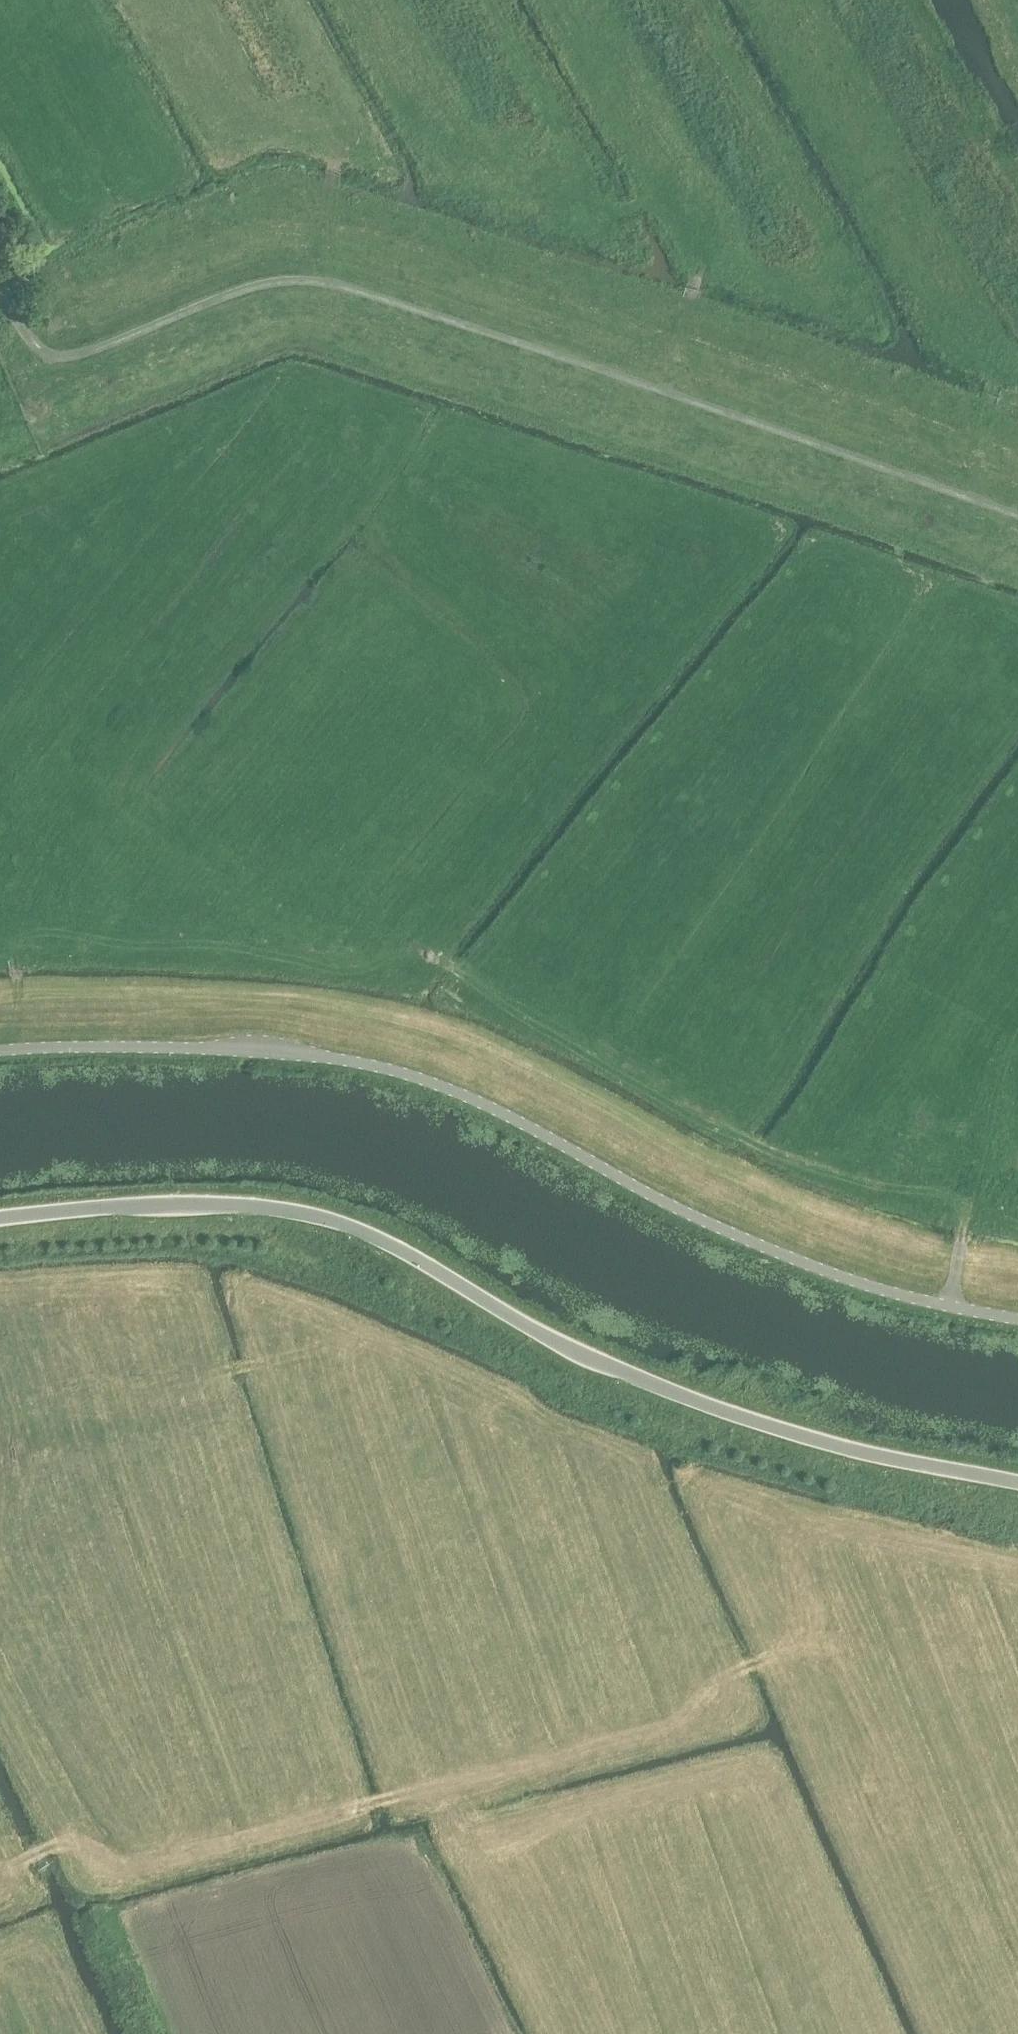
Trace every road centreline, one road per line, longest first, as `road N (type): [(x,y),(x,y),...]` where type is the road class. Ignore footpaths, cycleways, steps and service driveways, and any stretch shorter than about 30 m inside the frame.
road 1 (unclassified): [(1017,1484),(799,1434),(639,1381),(347,1225),(256,1207),(166,1204),(0,1218)]
road 2 (unclassified): [(1017,1320),(778,1249),(503,1114),(388,1071),(250,1051),(0,1051)]

